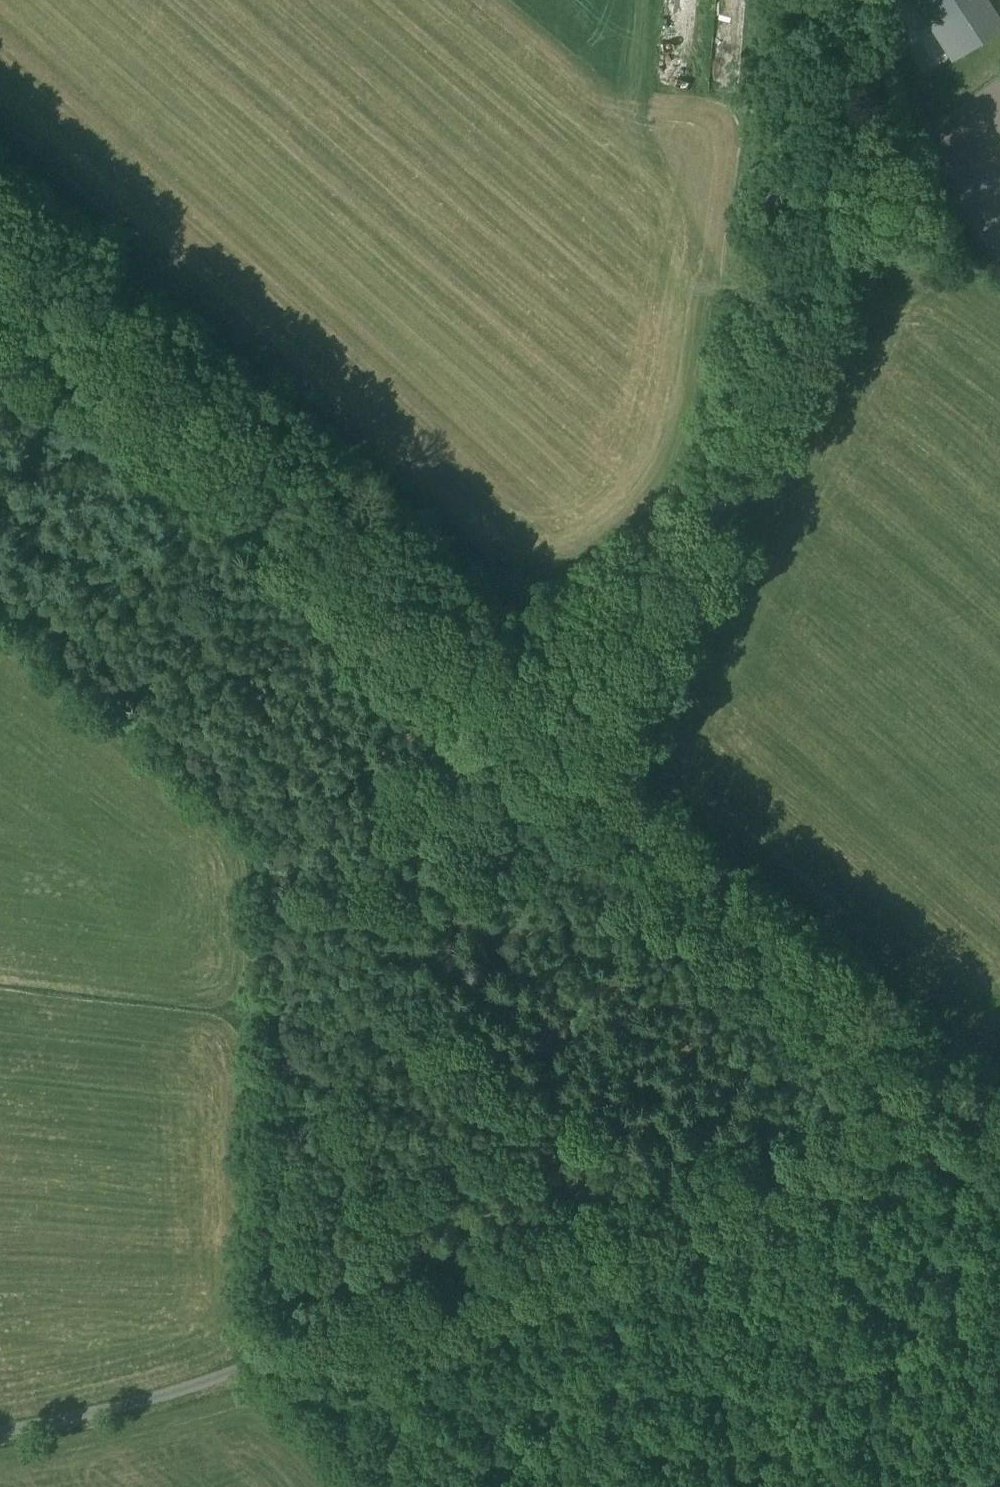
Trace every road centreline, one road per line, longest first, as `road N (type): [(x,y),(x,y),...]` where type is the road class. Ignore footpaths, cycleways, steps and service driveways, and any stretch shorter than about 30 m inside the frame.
road 1 (unclassified): [(589,791),(804,321),(825,244),(848,0)]
road 2 (unclassified): [(589,791),(287,544),(0,293)]
road 3 (unclassified): [(999,1132),(589,791)]

